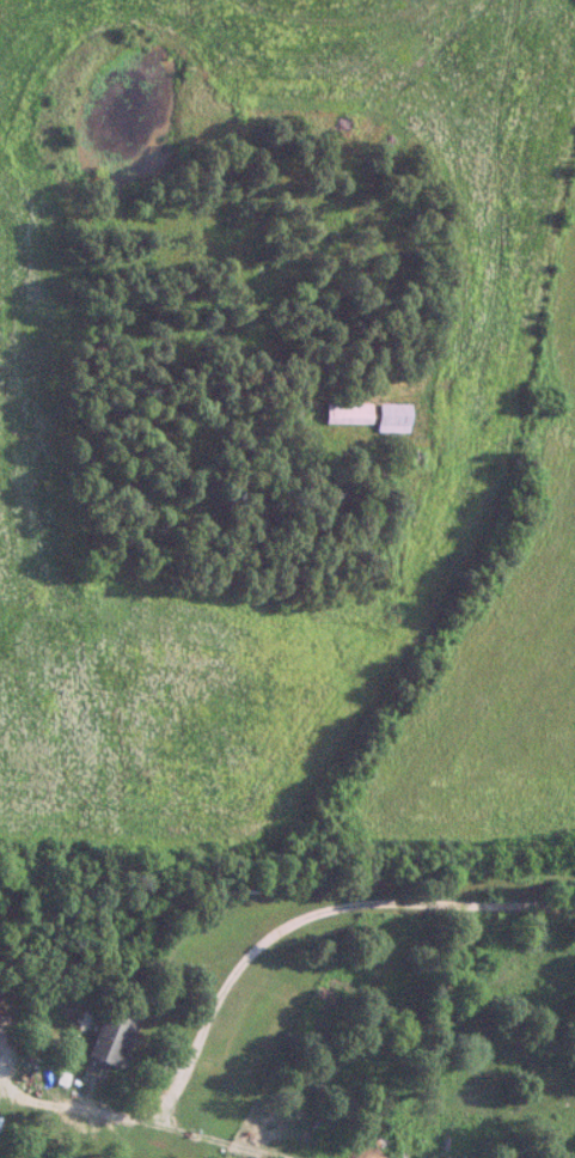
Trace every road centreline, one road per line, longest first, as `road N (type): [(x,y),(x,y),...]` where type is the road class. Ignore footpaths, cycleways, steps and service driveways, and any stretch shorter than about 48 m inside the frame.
road 1 (track): [(574,907),(372,903),(261,941),(230,976),(176,1091),(153,1113),(128,1121),(31,1071)]

